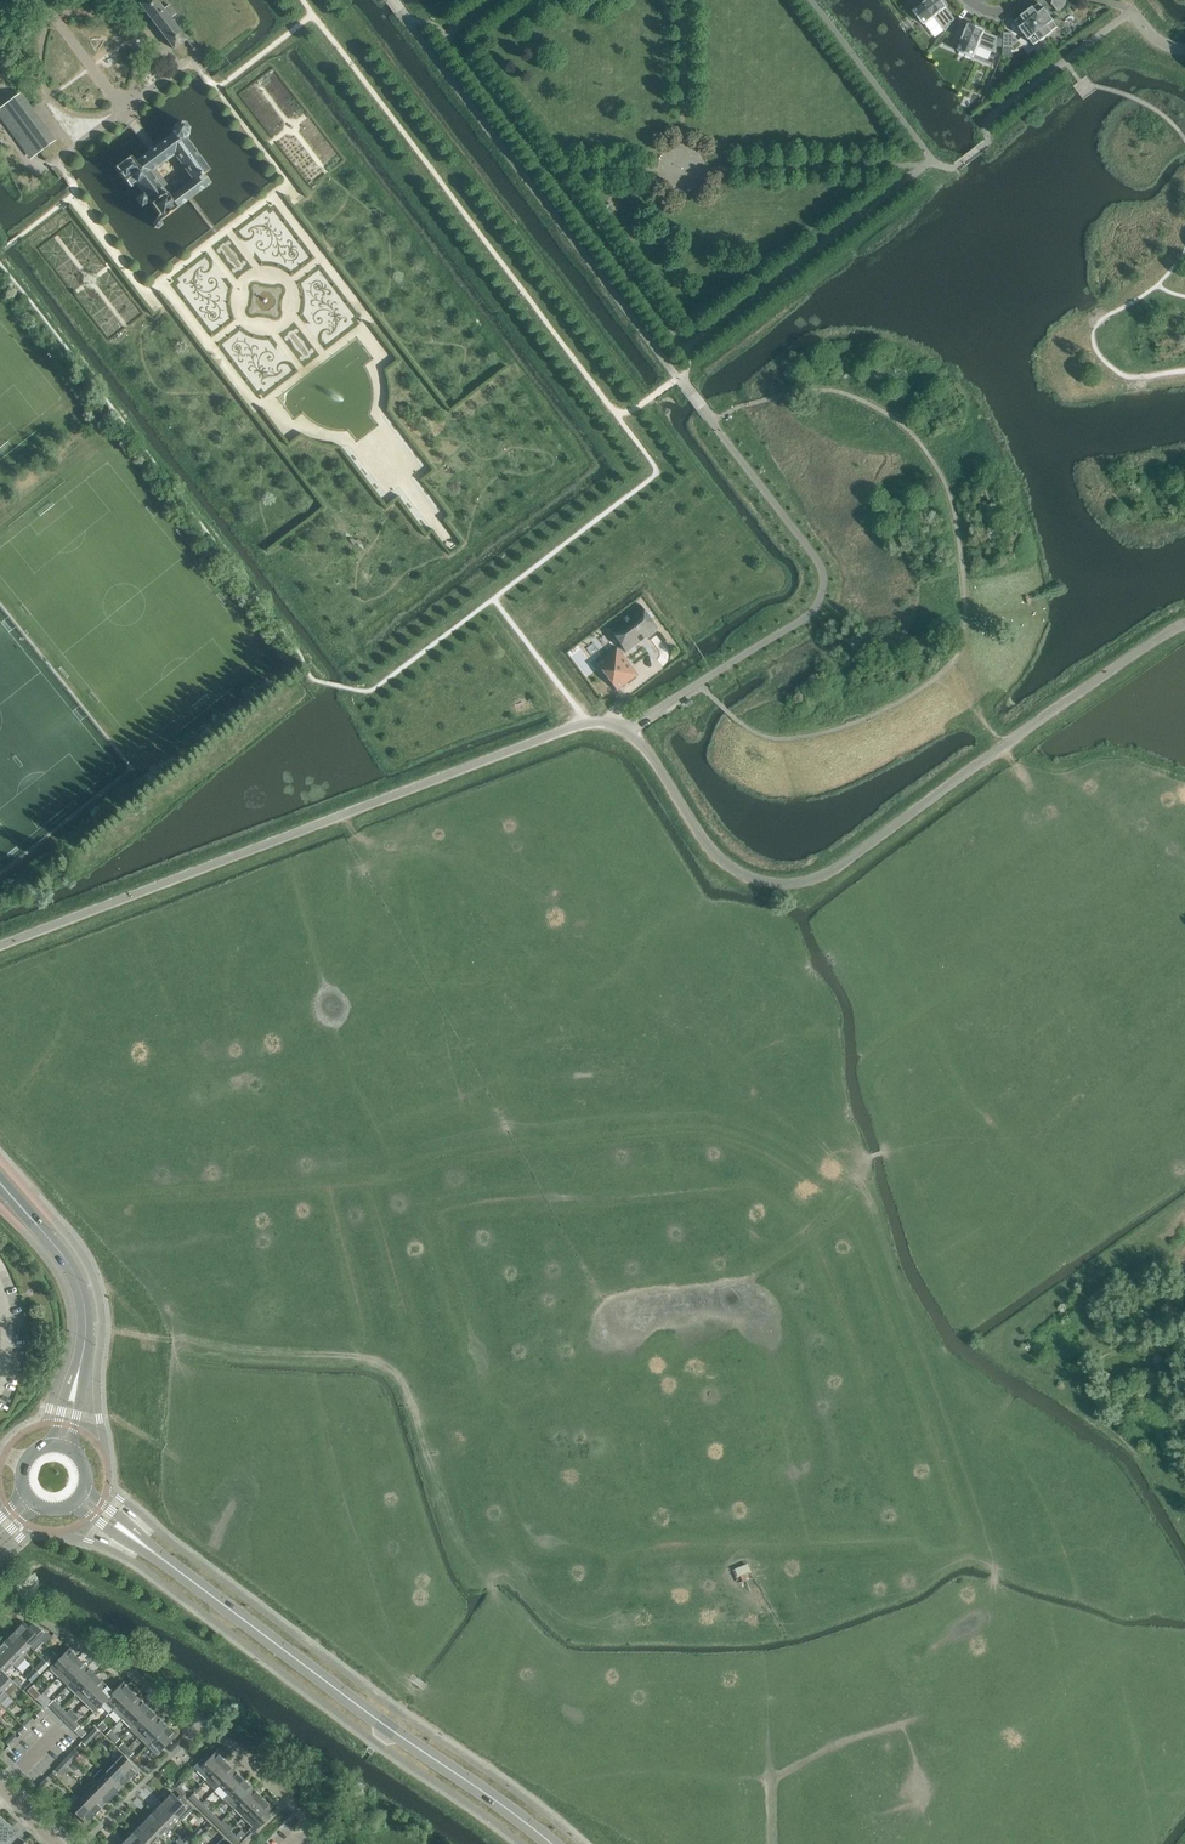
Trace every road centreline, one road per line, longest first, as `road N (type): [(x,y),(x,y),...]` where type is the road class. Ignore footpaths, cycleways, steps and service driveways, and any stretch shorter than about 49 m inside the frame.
road 1 (unclassified): [(1184,622),(842,863),(796,884),(734,869),(639,743),(595,721),(0,945)]
road 2 (secondary): [(550,1843),(80,1498)]
road 3 (track): [(506,1609),(462,1540),(403,1381),(376,1360),(86,1330)]
road 4 (secondary): [(64,1448),(86,1333),(82,1289),(0,1182)]
road 5 (unclassified): [(49,12),(39,67),(45,89),(71,113),(99,116),(128,98),(137,58),(123,30),(83,13)]

